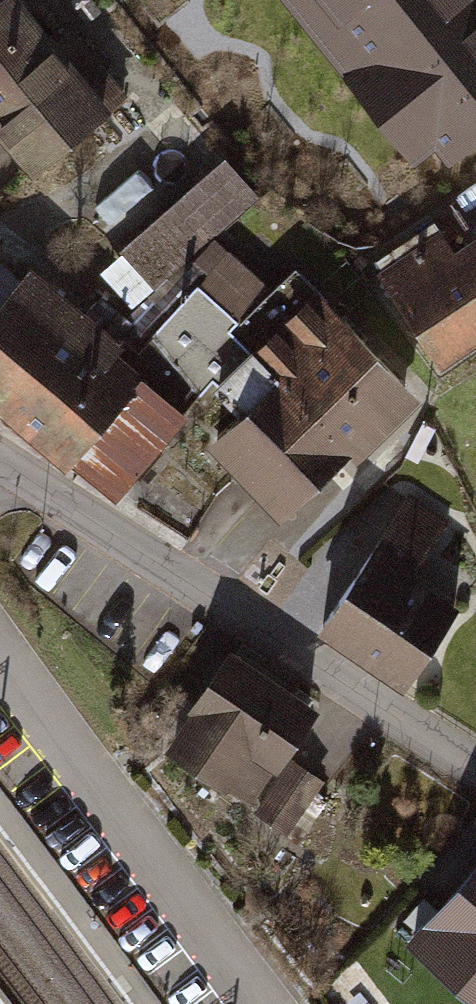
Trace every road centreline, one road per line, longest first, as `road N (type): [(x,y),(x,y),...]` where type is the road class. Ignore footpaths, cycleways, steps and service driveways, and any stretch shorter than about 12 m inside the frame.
road 1 (residential): [(0,465),(475,769)]

